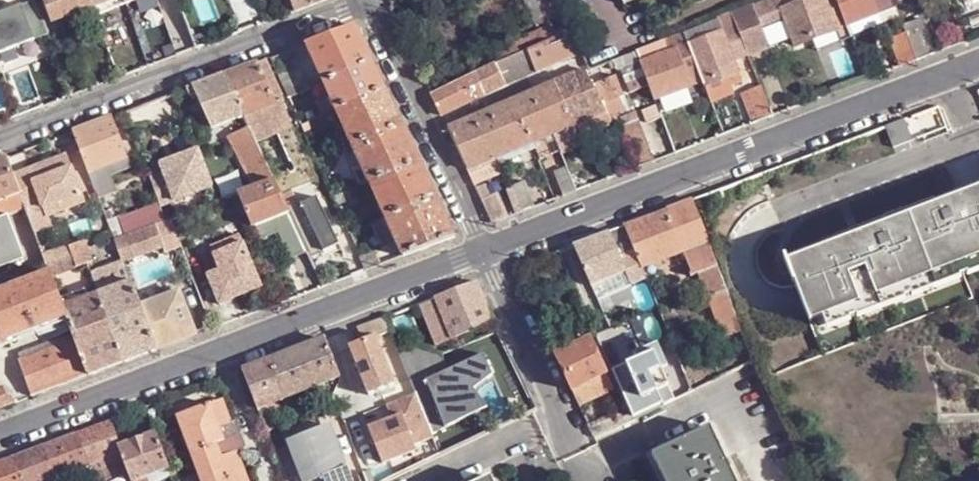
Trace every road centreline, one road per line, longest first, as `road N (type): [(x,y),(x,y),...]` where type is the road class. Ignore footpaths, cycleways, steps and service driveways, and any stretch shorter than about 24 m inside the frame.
road 1 (residential): [(488,255),(978,58)]
road 2 (residential): [(0,436),(488,255)]
road 3 (residential): [(0,143),(377,0)]
road 4 (residential): [(488,255),(576,455)]
road 5 (residential): [(586,57),(433,126)]
road 6 (residential): [(433,126),(488,255)]
road 7 (residential): [(380,0),(433,126)]

